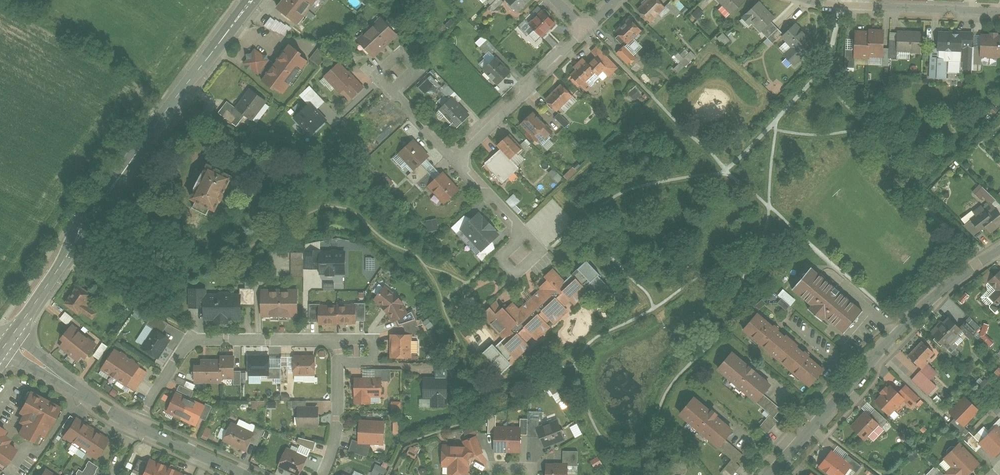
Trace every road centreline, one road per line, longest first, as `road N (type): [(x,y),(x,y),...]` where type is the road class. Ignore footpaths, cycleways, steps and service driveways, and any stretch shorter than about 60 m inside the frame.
road 1 (secondary): [(13,336),(92,211),(251,0)]
road 2 (residential): [(135,425),(185,342),(333,342),(337,418),(322,474)]
road 3 (residential): [(768,474),(903,326),(999,248)]
road 4 (residential): [(454,154),(585,27)]
road 5 (residential): [(824,0),(999,9)]
road 6 (residential): [(10,341),(135,425)]
road 7 (residential): [(454,154),(518,227),(520,256)]
road 8 (residential): [(135,425),(246,474)]

